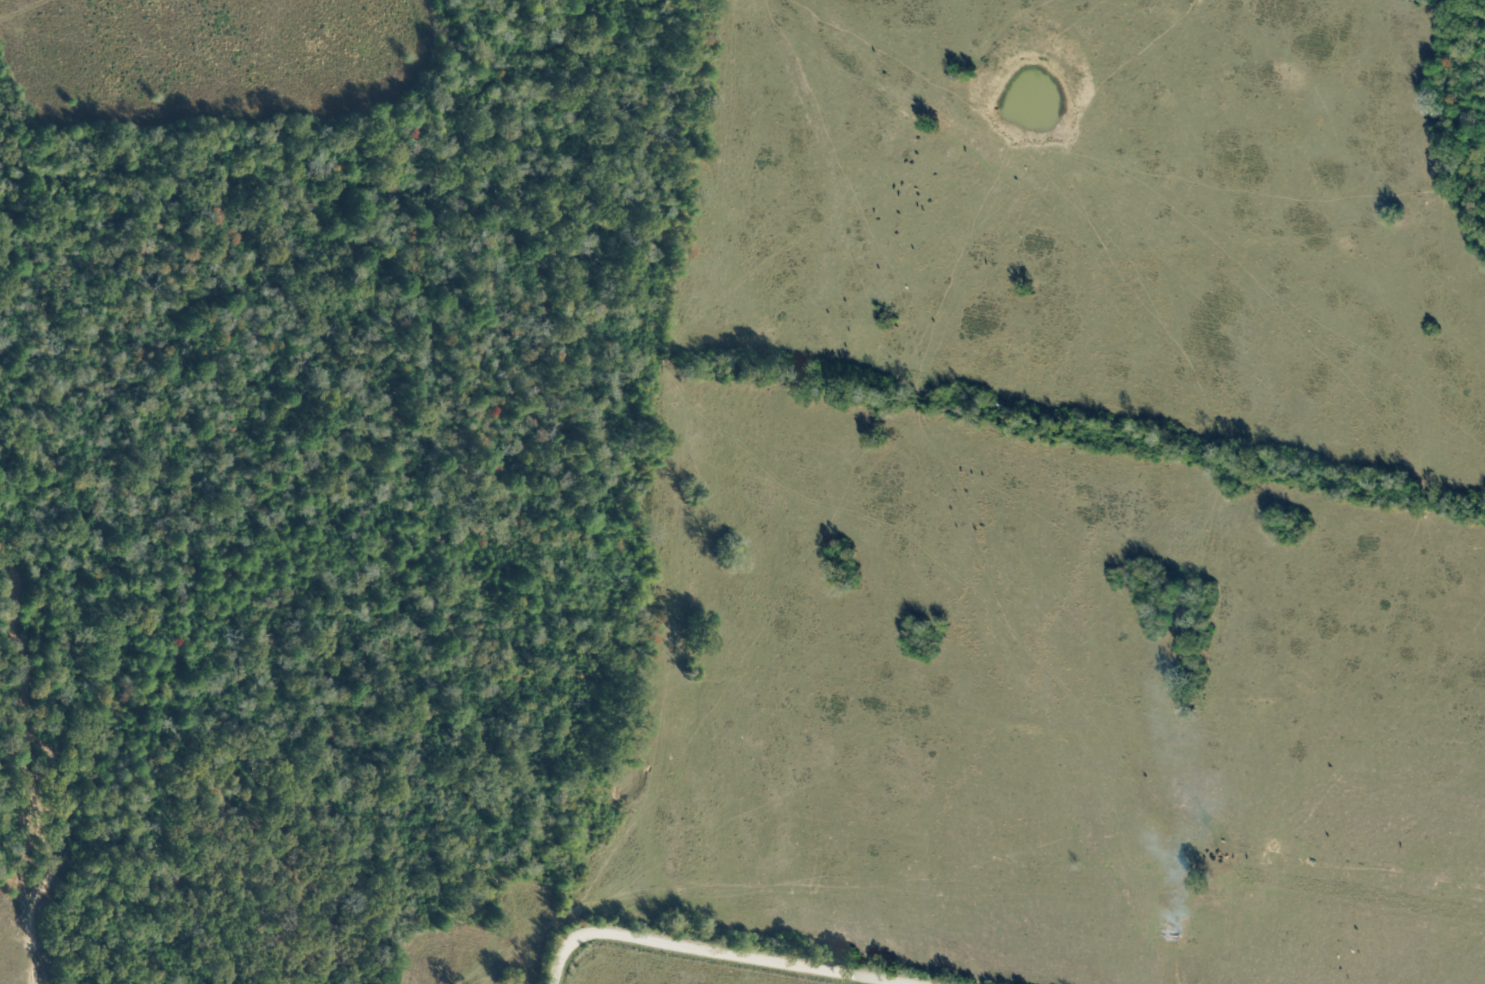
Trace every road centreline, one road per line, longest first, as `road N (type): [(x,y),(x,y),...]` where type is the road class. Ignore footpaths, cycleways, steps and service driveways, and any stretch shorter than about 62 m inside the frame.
road 1 (residential): [(550,983),(558,950),(581,934),(898,983)]

